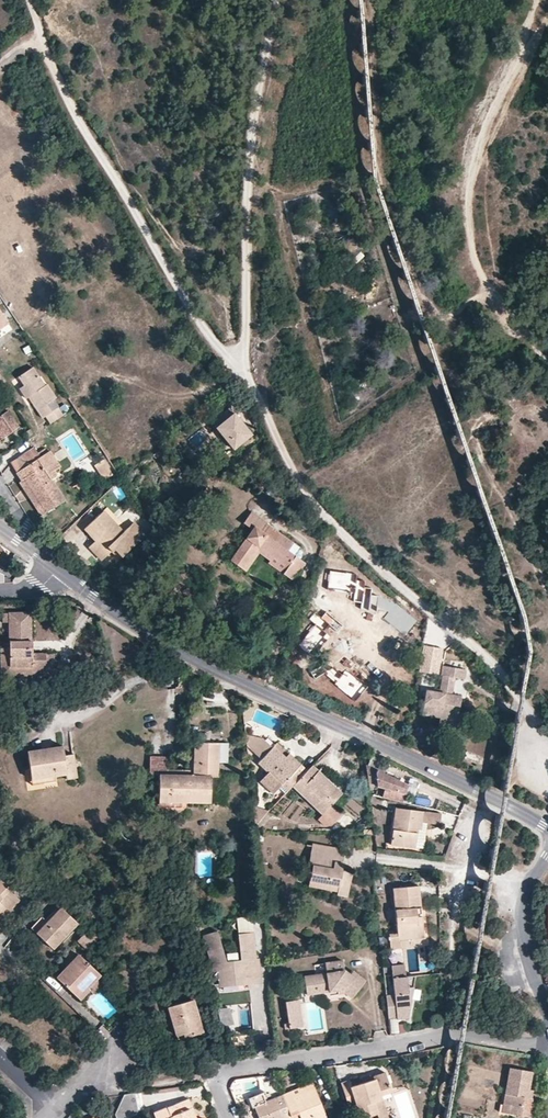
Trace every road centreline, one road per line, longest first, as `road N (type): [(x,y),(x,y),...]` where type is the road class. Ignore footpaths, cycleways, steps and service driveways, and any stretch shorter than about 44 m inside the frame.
road 1 (tertiary): [(57,570),(199,665),(547,832)]
road 2 (track): [(547,732),(495,667),(318,509),(242,367)]
road 3 (track): [(242,367),(210,340),(172,282),(53,69),(30,0)]
road 4 (track): [(547,360),(500,315),(469,222),(476,157),(547,20)]
road 5 (residential): [(230,1117),(219,1086),(235,1069),(470,1034),(547,1046)]
road 6 (track): [(276,0),(253,127),(242,367)]
road 7 (residential): [(547,859),(527,894),(522,923),(547,1034)]
road 8 (track): [(484,795),(455,903),(452,968)]
road 9 (track): [(380,859),(528,890)]

